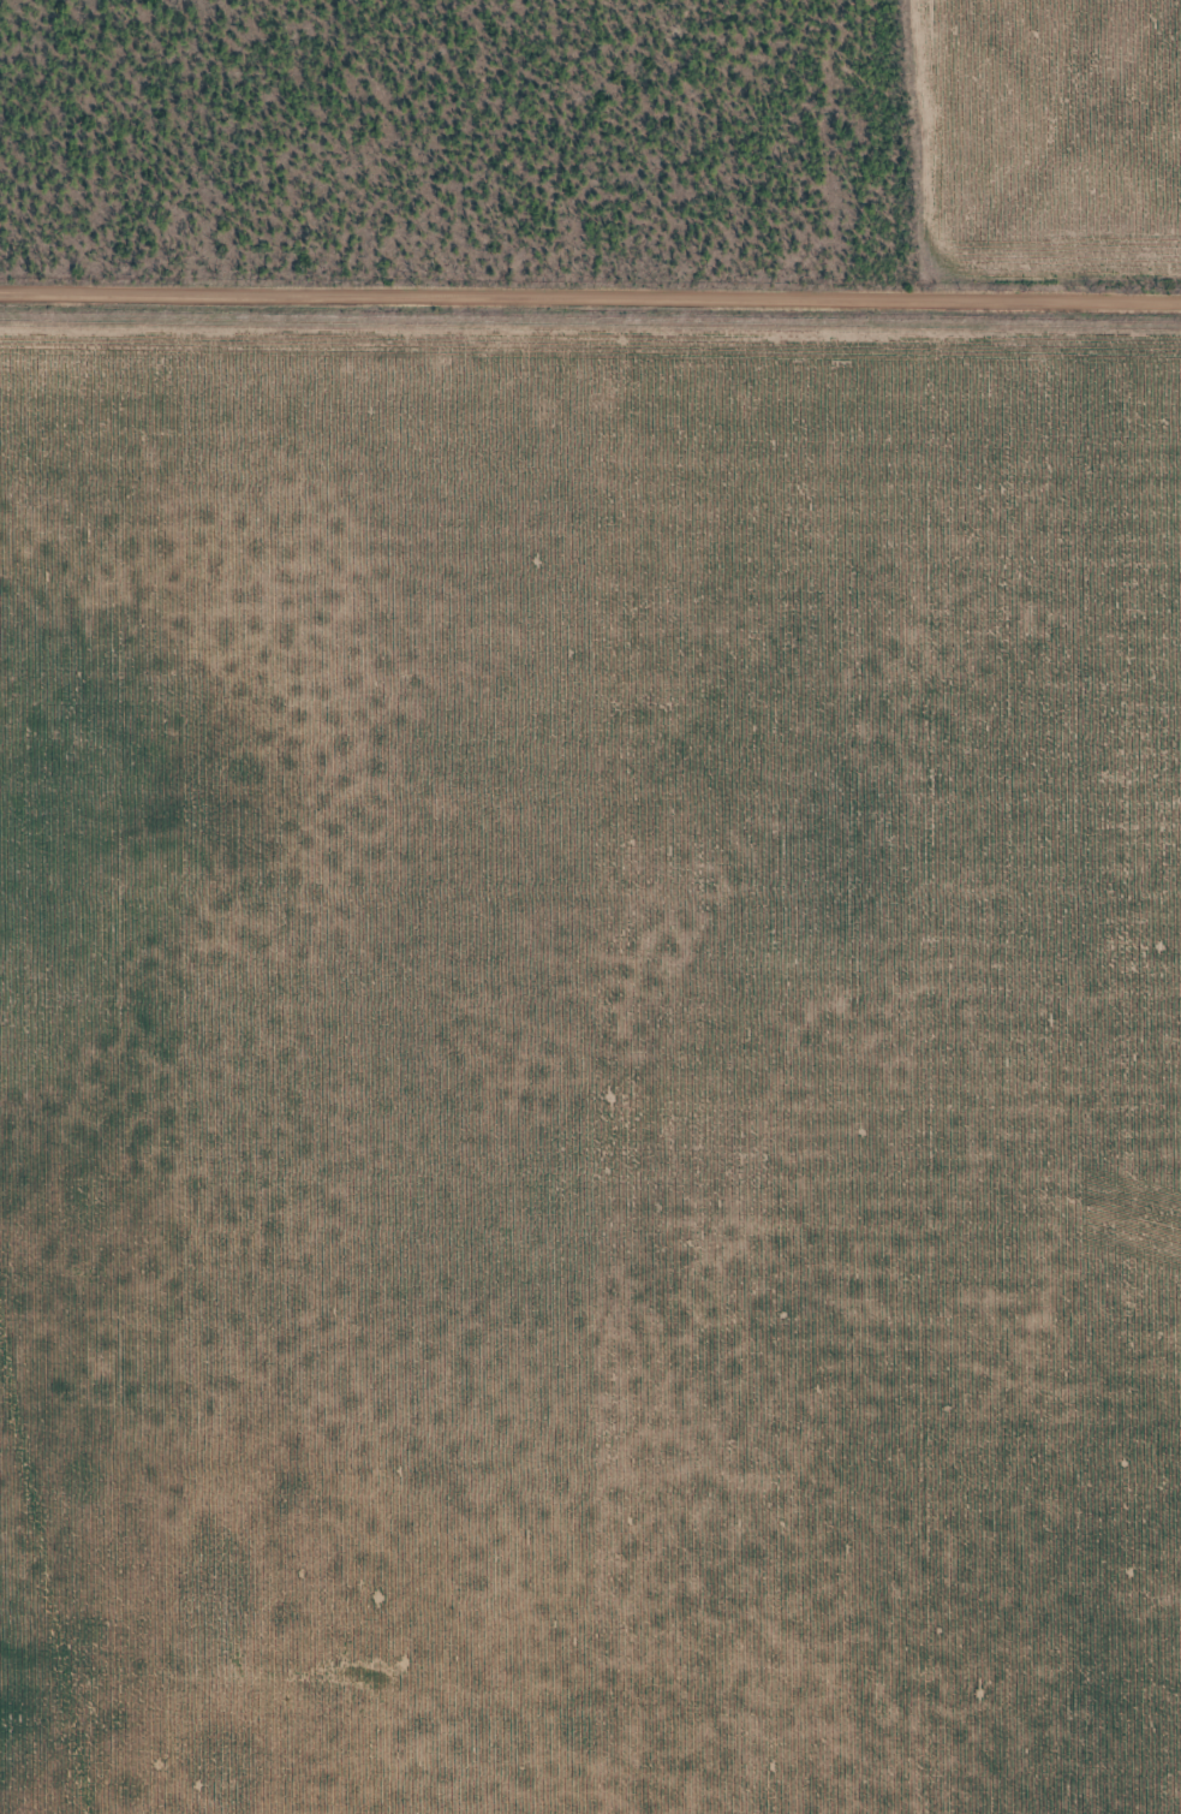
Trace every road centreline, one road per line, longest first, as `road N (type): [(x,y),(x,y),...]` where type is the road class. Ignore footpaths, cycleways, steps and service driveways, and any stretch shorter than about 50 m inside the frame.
road 1 (residential): [(1180,324),(0,318)]

